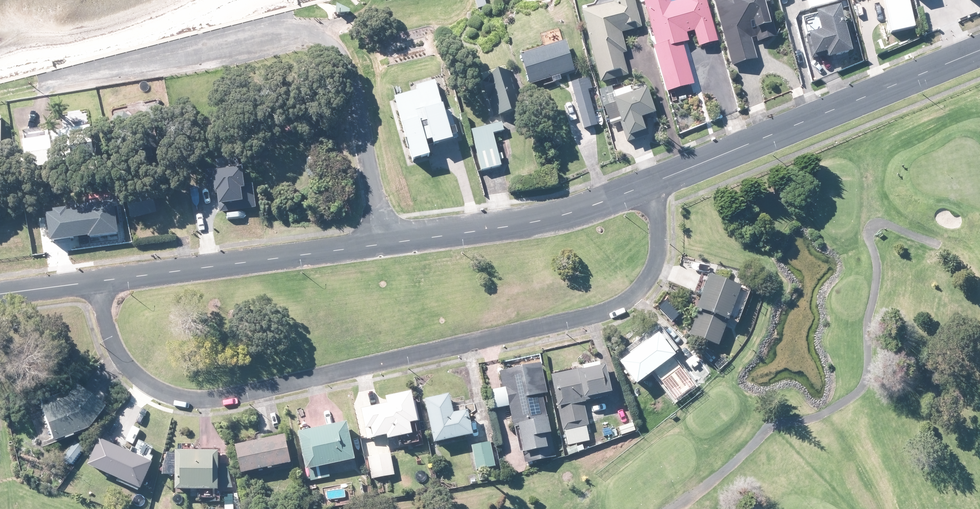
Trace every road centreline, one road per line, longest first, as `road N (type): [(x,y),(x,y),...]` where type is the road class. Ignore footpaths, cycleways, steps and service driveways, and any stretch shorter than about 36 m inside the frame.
road 1 (residential): [(646,184),(658,250),(644,285),(616,307),(240,396),(190,401),(137,377),(115,350),(93,281)]
road 2 (residential): [(385,244),(348,65),(328,43),(282,33),(46,80)]
road 3 (tertiary): [(979,48),(646,184)]
road 4 (tertiary): [(385,244),(93,281)]
road 5 (tertiary): [(646,184),(565,213),(385,244)]

